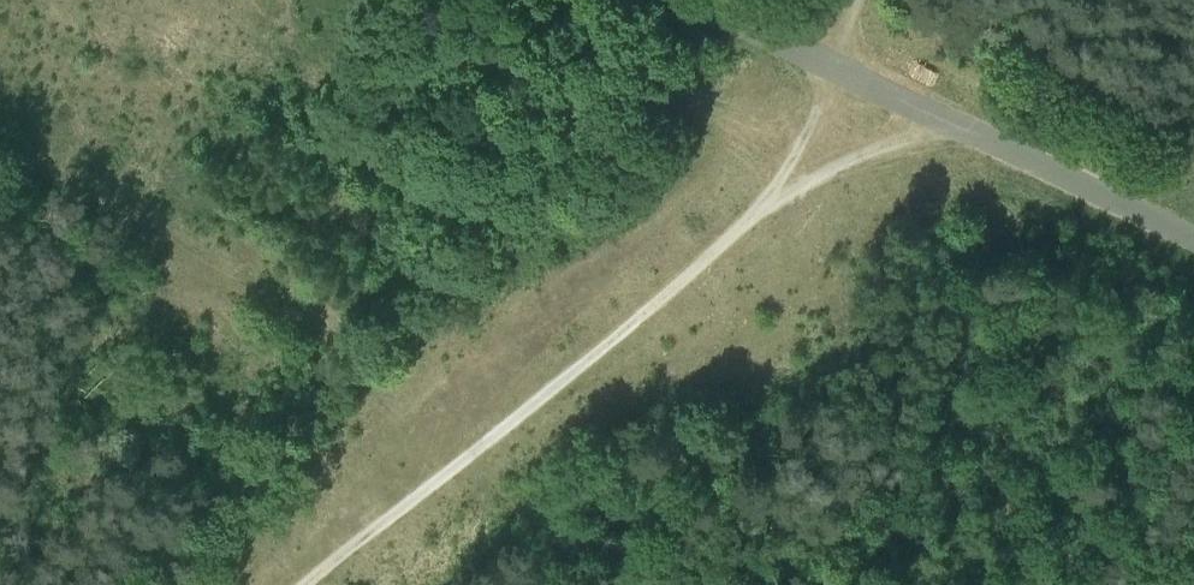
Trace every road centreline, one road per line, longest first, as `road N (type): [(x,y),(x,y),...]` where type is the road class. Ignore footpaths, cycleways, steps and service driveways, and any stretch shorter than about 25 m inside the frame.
road 1 (track): [(829,66),(779,197),(476,462),(309,584)]
road 2 (unclassified): [(1193,238),(695,0)]
road 3 (track): [(779,197),(951,123)]

